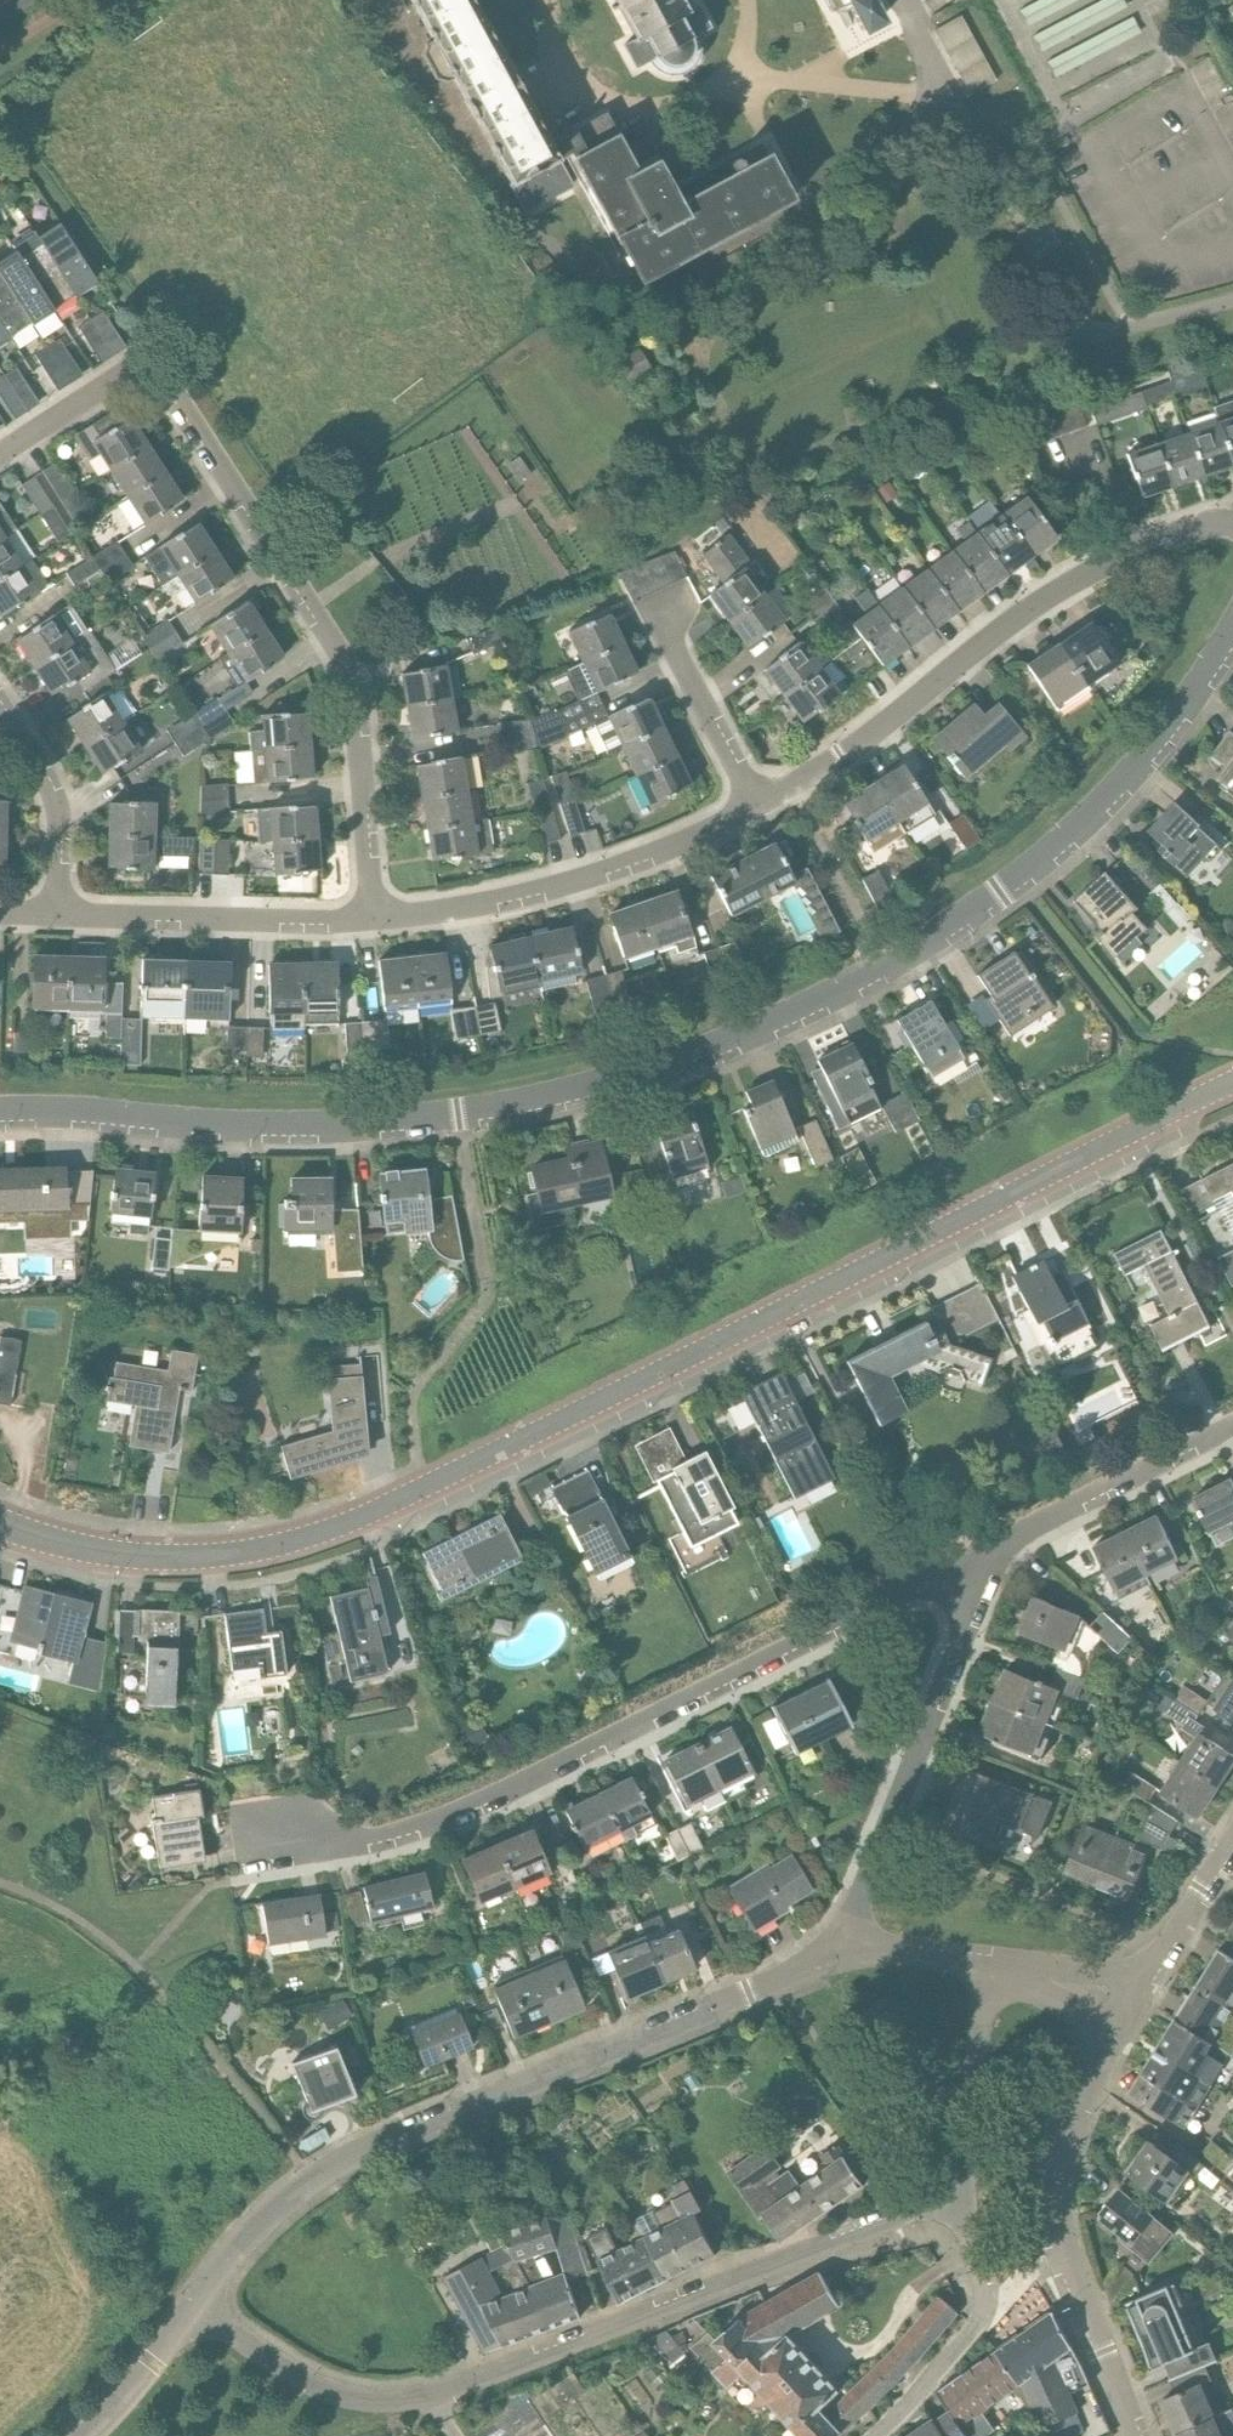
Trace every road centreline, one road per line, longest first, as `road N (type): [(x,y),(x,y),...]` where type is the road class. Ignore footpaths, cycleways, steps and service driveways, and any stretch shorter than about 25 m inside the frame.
road 1 (residential): [(0,1114),(317,1127),(459,1116),(636,1079),(733,1044),(889,967),(1044,859),(1129,778),(1232,631)]
road 2 (tertiary): [(0,1519),(83,1546),(178,1557),(256,1550),(336,1527),(1101,1148)]
road 3 (residential): [(198,2304),(312,2384),(351,2398),(412,2399),(587,2337),(829,2236),(962,2201)]
road 4 (residential): [(245,1849),(363,1838),(496,1793),(952,1566)]
road 5 (residential): [(198,2304),(289,2200),(392,2133),(844,1961)]
road 6 (residential): [(373,917),(349,671),(169,351)]
road 7 (residential): [(758,803),(875,731),(1090,572),(1193,525),(1232,523)]
road 8 (residential): [(1140,2435),(1068,2253),(1058,2197),(1073,2122),(1128,2007)]
road 9 (residential): [(844,1961),(973,1609),(952,1566)]
road 10 (residential): [(373,917),(574,880),(681,842),(758,803)]
road 11 (residential): [(59,914),(373,917)]
road 12 (residential): [(952,1566),(1232,1425)]
road 13 (residential): [(877,2435),(982,2314),(985,2291),(962,2201)]
road 14 (residential): [(962,2201),(996,1969)]
road 15 (residential): [(59,914),(54,793),(0,702)]
road 16 (residential): [(758,803),(657,616)]
road 17 (residential): [(0,452),(152,351),(169,351)]
road 18 (residential): [(1232,1840),(1128,2007)]
road 19 (residential): [(87,2435),(198,2304)]
road 20 (residential): [(996,1969),(910,1957),(844,1961)]
road 21 (tertiary): [(1232,1081),(1101,1148)]
road 22 (residential): [(1128,2007),(996,1969)]

